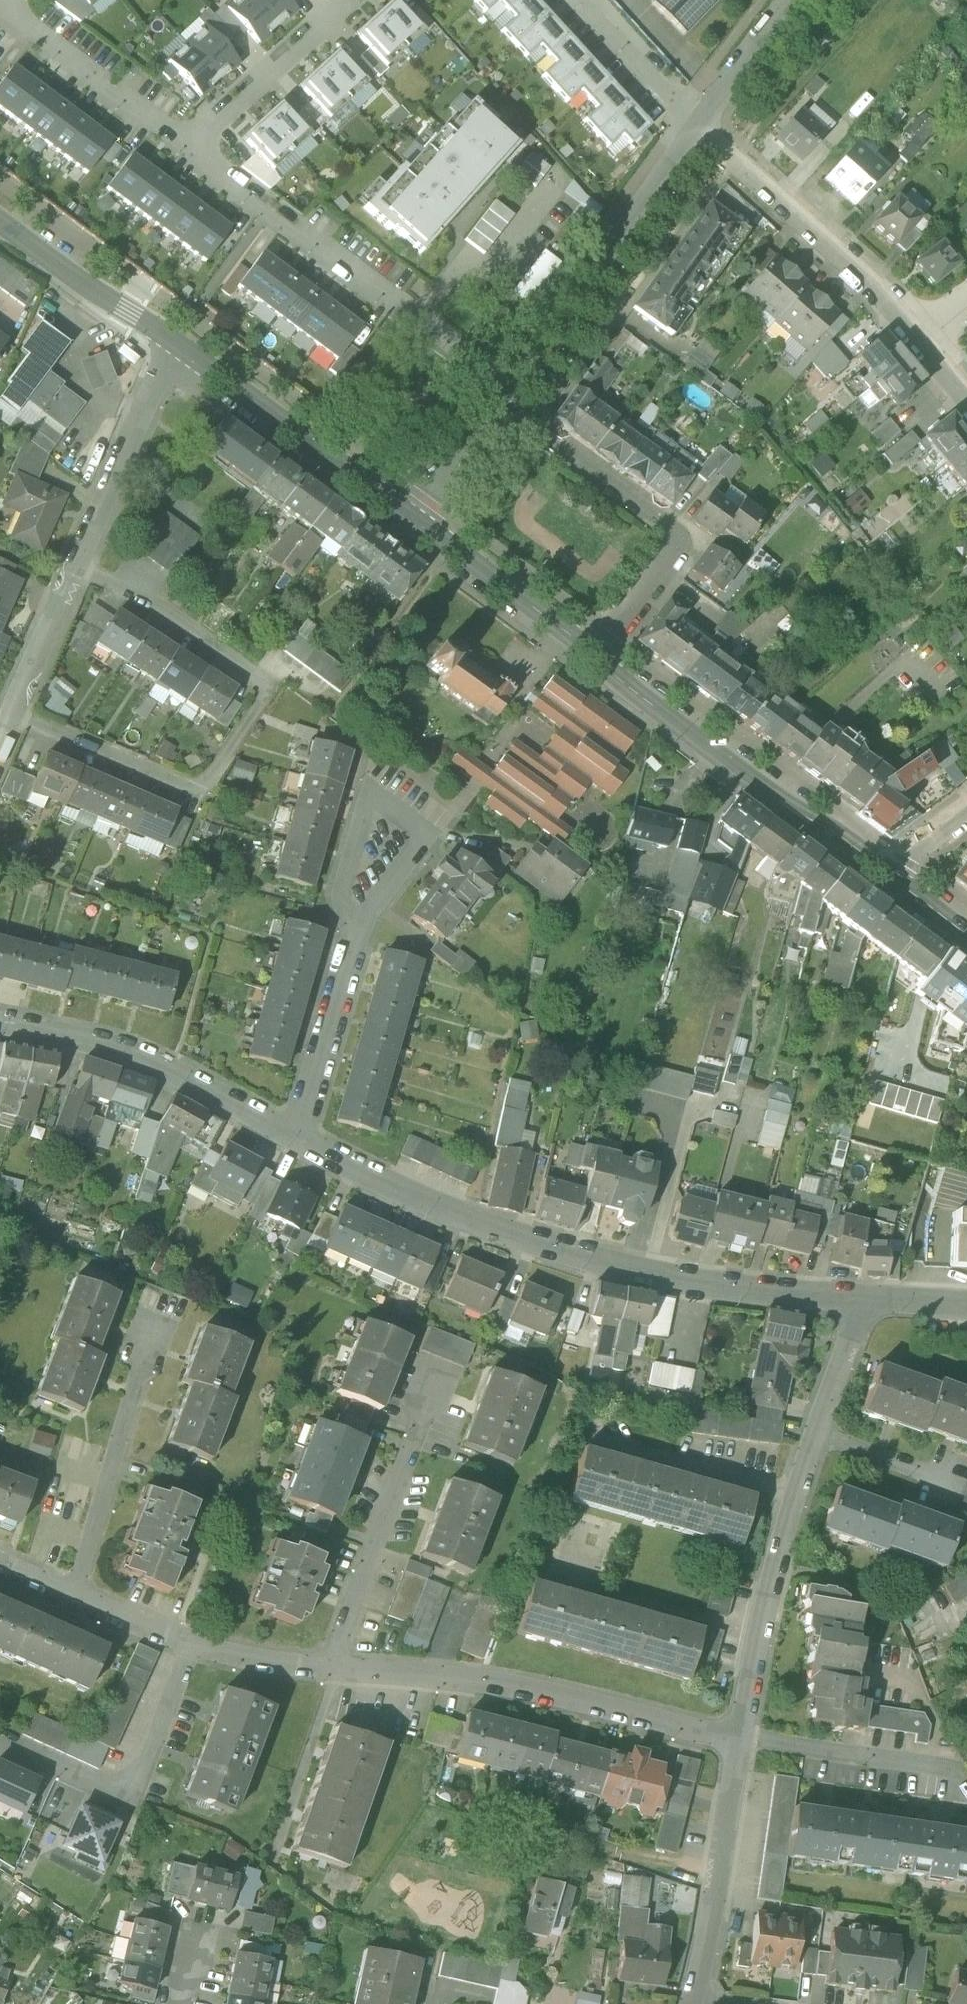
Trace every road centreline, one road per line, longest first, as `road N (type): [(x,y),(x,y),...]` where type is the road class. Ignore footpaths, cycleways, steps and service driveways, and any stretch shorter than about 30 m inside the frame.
road 1 (residential): [(864,1298),(717,1284),(582,1258),(465,1221),(295,1140)]
road 2 (residential): [(75,570),(171,611),(269,687),(200,793),(12,713)]
road 3 (residential): [(864,1298),(763,1607),(740,1739)]
road 4 (residential): [(329,1668),(517,1685),(740,1739)]
road 5 (residential): [(186,146),(503,380)]
road 6 (secondary): [(884,871),(595,652)]
road 7 (residential): [(532,422),(731,154)]
road 8 (residential): [(595,652),(678,547),(674,526),(532,422)]
road 9 (residential): [(698,120),(503,380)]
road 10 (residential): [(295,1140),(164,1063),(87,1035),(0,1019)]
road 11 (residential): [(192,1644),(132,1798),(0,1738)]
road 12 (residential): [(439,1379),(329,1668)]
road 13 (residential): [(359,931),(427,835),(369,793),(344,891)]
road 14 (residential): [(155,1327),(73,1597)]
road 15 (secondary): [(401,509),(176,343)]
road 16 (residential): [(740,1739),(693,2003)]
road 17 (residential): [(731,154),(921,339)]
road 18 (residential): [(176,343),(75,570)]
road 19 (secondary): [(595,652),(401,509)]
road 20 (residential): [(0,5),(186,146)]
road 21 (residential): [(740,1739),(965,1772)]
road 22 (residential): [(295,1140),(359,931)]
road 23 (residential): [(186,146),(347,0)]
road 24 (secondary): [(176,343),(0,220)]
road 25 (residential): [(329,1668),(331,1689),(271,1862)]
road 26 (residential): [(698,120),(588,0)]
road 27 (residential): [(75,570),(12,713)]
road 28 (residential): [(788,0),(698,120)]
road 29 (residential): [(493,392),(401,509)]
road 30 (residential): [(192,1644),(329,1668)]
road 31 (residential): [(73,1597),(192,1644)]

